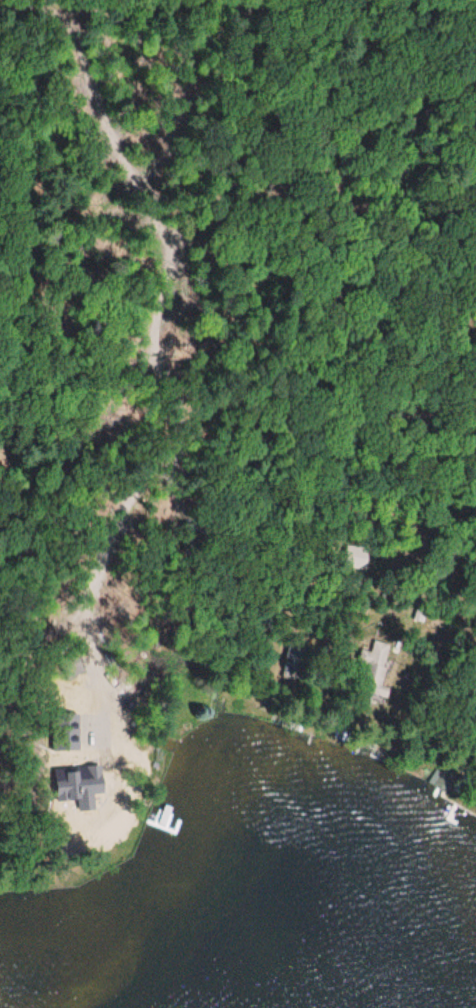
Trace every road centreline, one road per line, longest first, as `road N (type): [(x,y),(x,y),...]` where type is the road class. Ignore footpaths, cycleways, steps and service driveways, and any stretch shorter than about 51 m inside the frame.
road 1 (residential): [(98,564),(128,445),(128,237),(81,101),(81,0)]
road 2 (residential): [(475,536),(435,582),(264,587),(0,557)]

